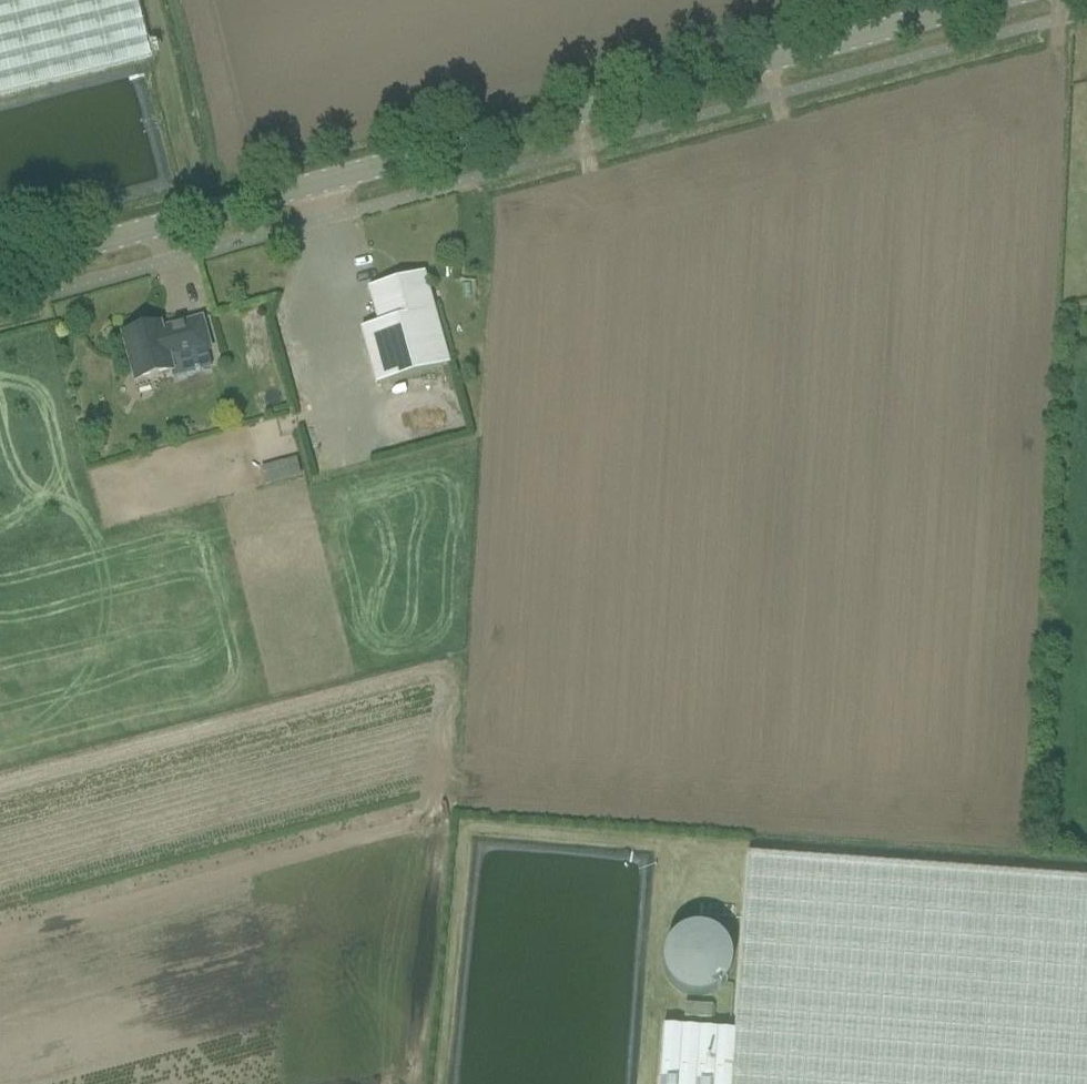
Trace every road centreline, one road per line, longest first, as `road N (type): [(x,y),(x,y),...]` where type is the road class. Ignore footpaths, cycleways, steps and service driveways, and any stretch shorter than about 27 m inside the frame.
road 1 (tertiary): [(0,267),(987,0)]

